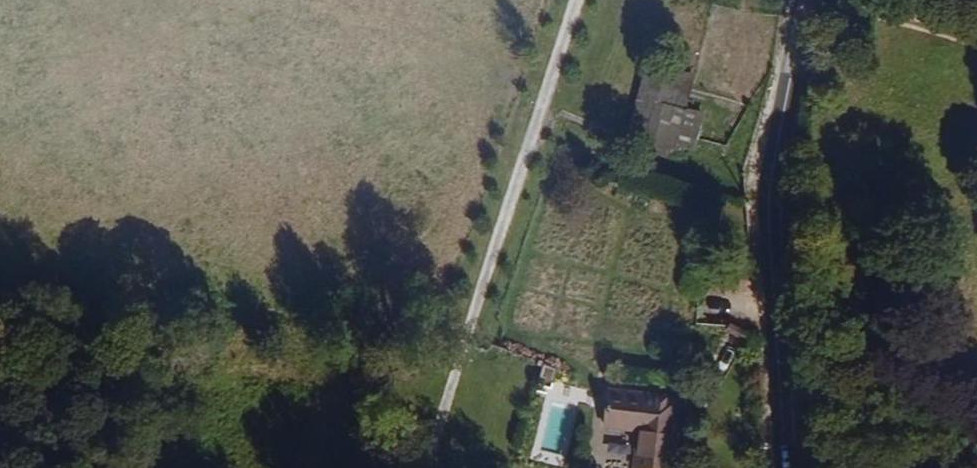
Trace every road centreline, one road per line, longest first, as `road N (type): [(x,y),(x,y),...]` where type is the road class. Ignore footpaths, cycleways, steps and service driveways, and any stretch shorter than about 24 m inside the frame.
road 1 (residential): [(784,467),(765,237),(772,155),(805,0)]
road 2 (track): [(583,0),(443,411)]

